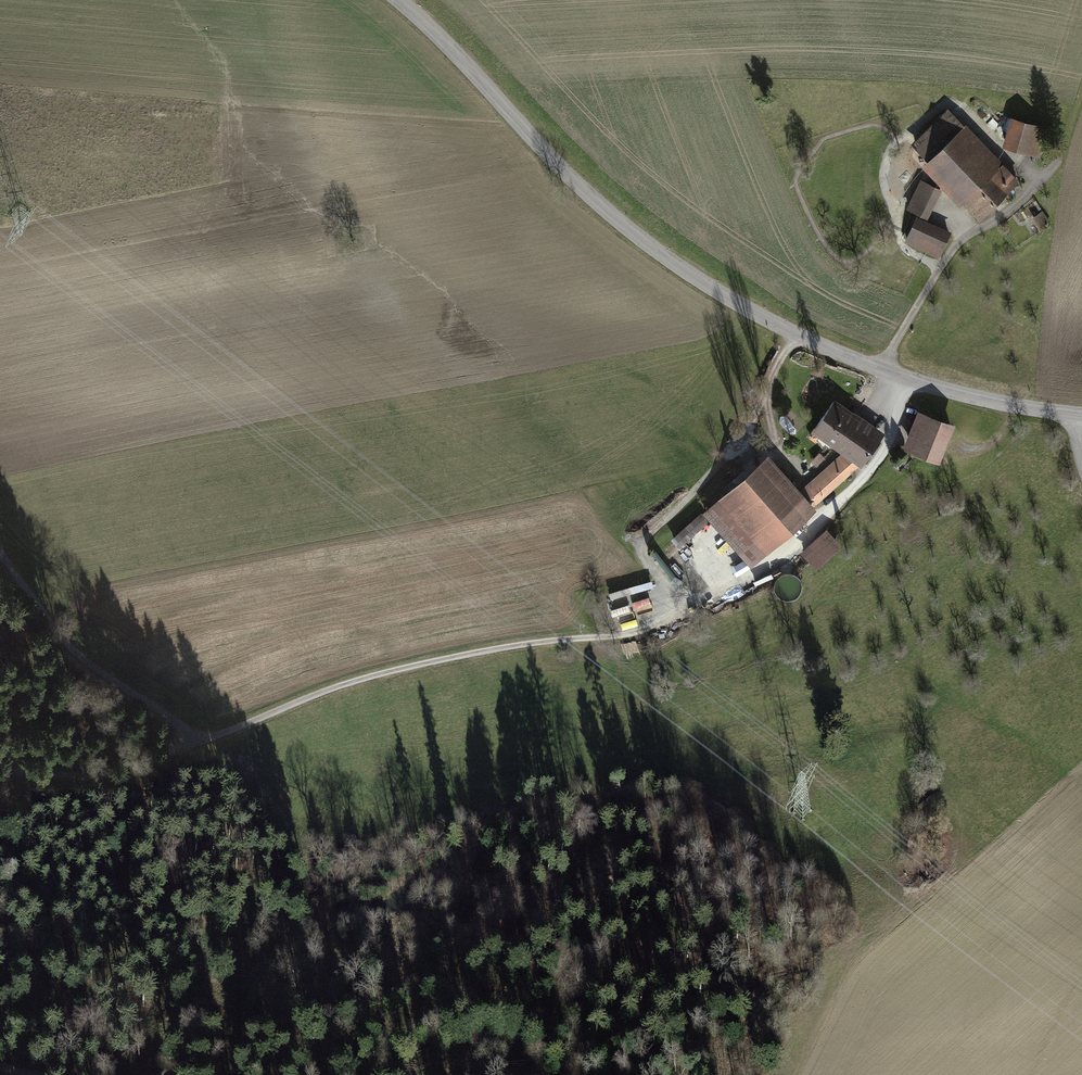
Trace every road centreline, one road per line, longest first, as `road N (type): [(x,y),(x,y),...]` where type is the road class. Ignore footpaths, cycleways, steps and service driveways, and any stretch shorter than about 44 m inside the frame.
road 1 (track): [(910,378),(876,460),(813,530),(751,578),(633,634),(478,651),(340,686),(126,772),(0,768)]
road 2 (tertiary): [(401,0),(581,187),(721,295),(882,369),(1081,416)]
road 3 (track): [(256,0),(278,81),(403,326),(498,431),(693,603)]
road 4 (track): [(0,540),(96,652),(198,741)]

